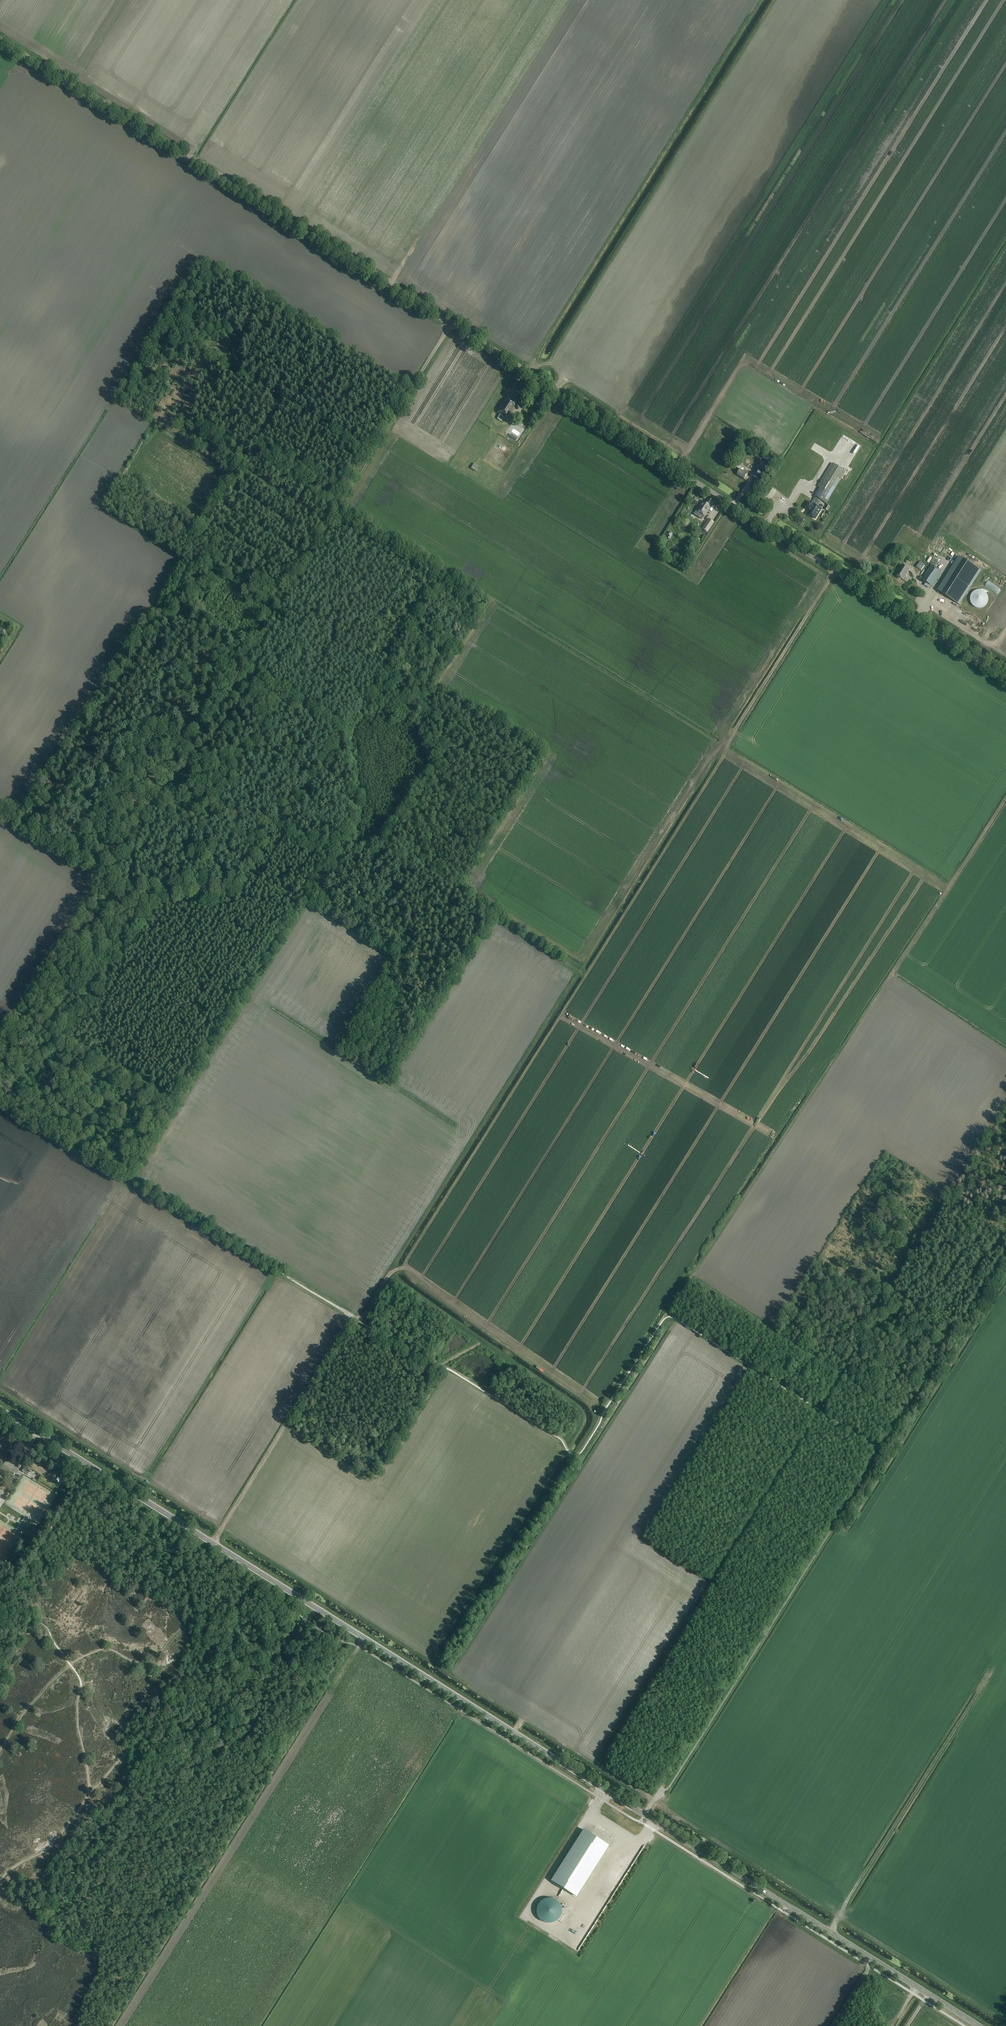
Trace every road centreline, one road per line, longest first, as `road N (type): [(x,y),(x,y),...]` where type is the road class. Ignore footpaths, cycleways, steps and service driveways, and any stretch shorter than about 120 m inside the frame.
road 1 (unclassified): [(1005,678),(0,39)]
road 2 (track): [(835,570),(359,1320)]
road 3 (track): [(452,323),(0,1050)]
road 4 (tertiary): [(0,1409),(644,1815)]
road 5 (track): [(663,1790),(1005,1252)]
road 6 (tertiary): [(644,1815),(979,2025)]
road 7 (track): [(355,1318),(213,1543)]
road 8 (track): [(370,456),(163,326)]
road 9 (track): [(314,1607),(277,1661),(209,1712),(126,1753)]
road 10 (track): [(129,1178),(244,993)]
road 11 (track): [(441,573),(345,728)]

